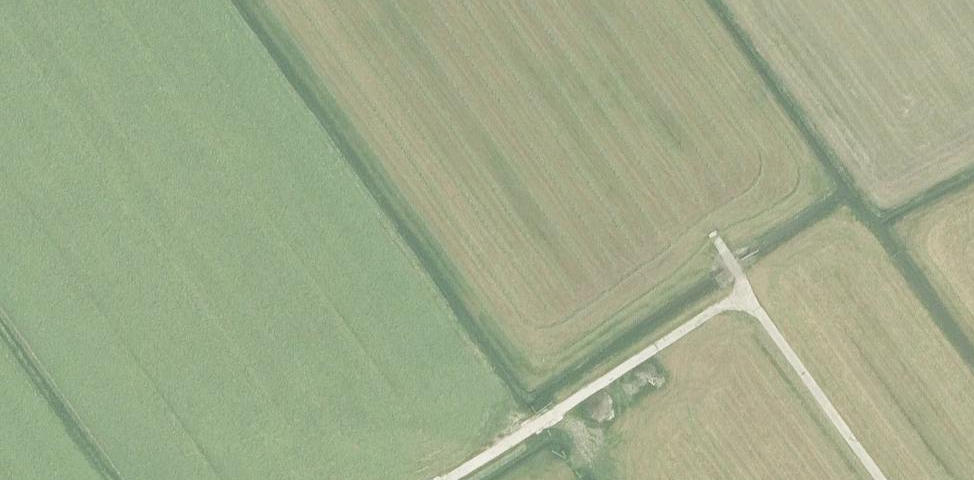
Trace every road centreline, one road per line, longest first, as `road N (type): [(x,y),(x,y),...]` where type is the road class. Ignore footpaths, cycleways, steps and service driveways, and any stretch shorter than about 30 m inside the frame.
road 1 (track): [(745,292),(445,479)]
road 2 (track): [(880,479),(745,292),(712,232)]

